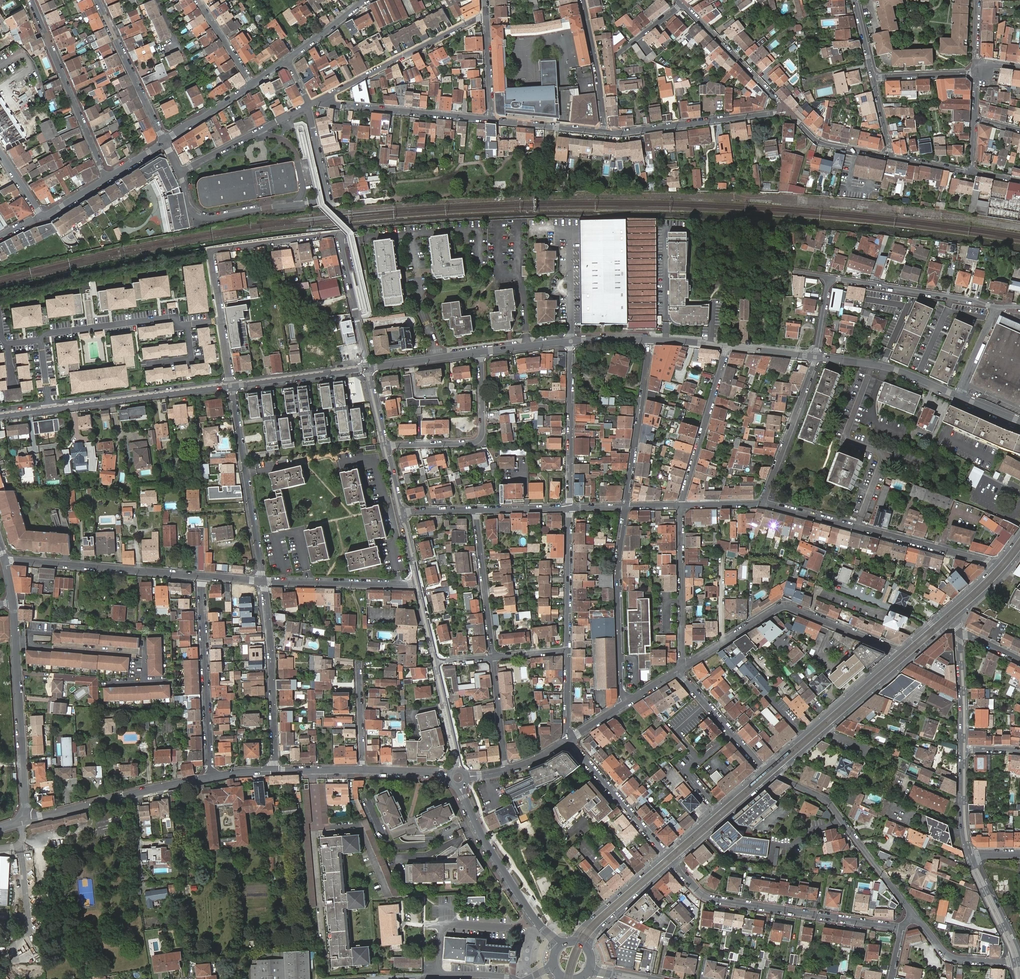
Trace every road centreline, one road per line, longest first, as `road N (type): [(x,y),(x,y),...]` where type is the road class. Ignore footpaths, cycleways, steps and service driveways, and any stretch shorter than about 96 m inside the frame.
road 1 (residential): [(368,367),(336,234),(210,252),(231,385)]
road 2 (tertiary): [(681,669),(784,606),(899,653)]
road 3 (residential): [(674,864),(709,898),(901,928)]
road 4 (residential): [(761,503),(995,565)]
road 5 (secondary): [(776,775),(953,622)]
road 6 (residential): [(0,416),(231,385)]
road 7 (residential): [(25,820),(13,602)]
road 8 (residential): [(816,357),(898,371),(1019,422)]
road 9 (residential): [(914,917),(828,804),(776,775)]
road 10 (residential): [(210,778),(201,577)]
road 11 (residential): [(625,507),(618,558),(622,707)]
road 12 (residential): [(263,581),(231,385)]
road 13 (residential): [(201,577),(4,560)]
road 14 (unclassified): [(105,179),(31,0)]
road 15 (residential): [(1019,308),(828,278)]
road 16 (residential): [(263,581),(276,771)]
road 17 (tertiary): [(25,820),(210,778)]
road 18 (tertiary): [(461,786),(483,838),(560,946)]
road 19 (residential): [(787,110),(605,132)]
road 20 (residential): [(180,172),(188,205),(204,218),(329,199)]
road 21 (secondary): [(899,653),(763,770)]
road 22 (residential): [(386,446),(480,439),(479,354)]
road 23 (residential): [(485,15),(328,97)]
road 24 (residential): [(625,507),(650,341)]
road 25 (residential): [(571,342),(570,508)]
road 26 (residential): [(726,347),(681,506)]
road 27 (residential): [(681,506),(681,669)]
road 28 (residential): [(761,503),(816,357)]
road 29 (unclassified): [(98,0),(164,141)]
road 30 (residential): [(418,583),(263,581)]
road 31 (residential): [(682,4),(787,110)]
road 32 (residential): [(569,741),(666,854)]
road 33 (residential): [(493,657),(476,510)]
road 34 (residential): [(570,508),(567,650)]
road 35 (residential): [(352,105),(491,120)]
road 36 (residential): [(231,385),(368,367)]
road 37 (secondary): [(674,864),(776,775)]
road 38 (residential): [(582,0),(605,132)]
road 39 (residential): [(678,671),(763,770)]
road 40 (secondary): [(995,565),(899,653)]
road 41 (secondary): [(666,854),(570,941)]
road 42 (secondary): [(763,770),(666,854)]
road 43 (secondary): [(590,952),(603,925),(674,864)]
road 44 (residential): [(914,917),(954,958),(1016,961)]

